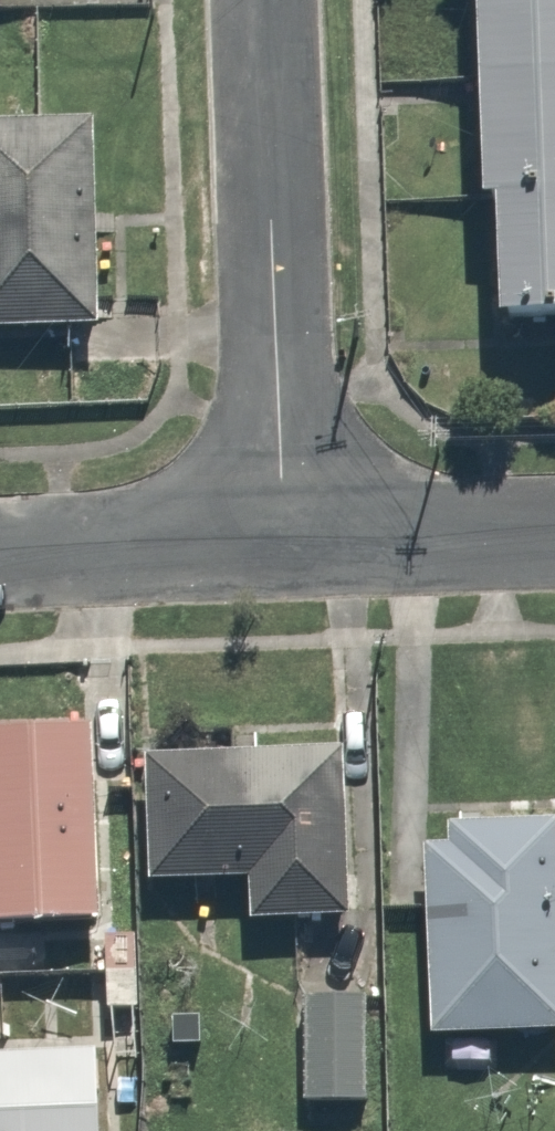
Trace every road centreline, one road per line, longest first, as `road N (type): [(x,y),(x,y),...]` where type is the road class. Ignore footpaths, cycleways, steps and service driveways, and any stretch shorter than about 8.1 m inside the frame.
road 1 (residential): [(277,524),(260,0)]
road 2 (residential): [(277,524),(0,534)]
road 3 (residential): [(554,520),(277,524)]

